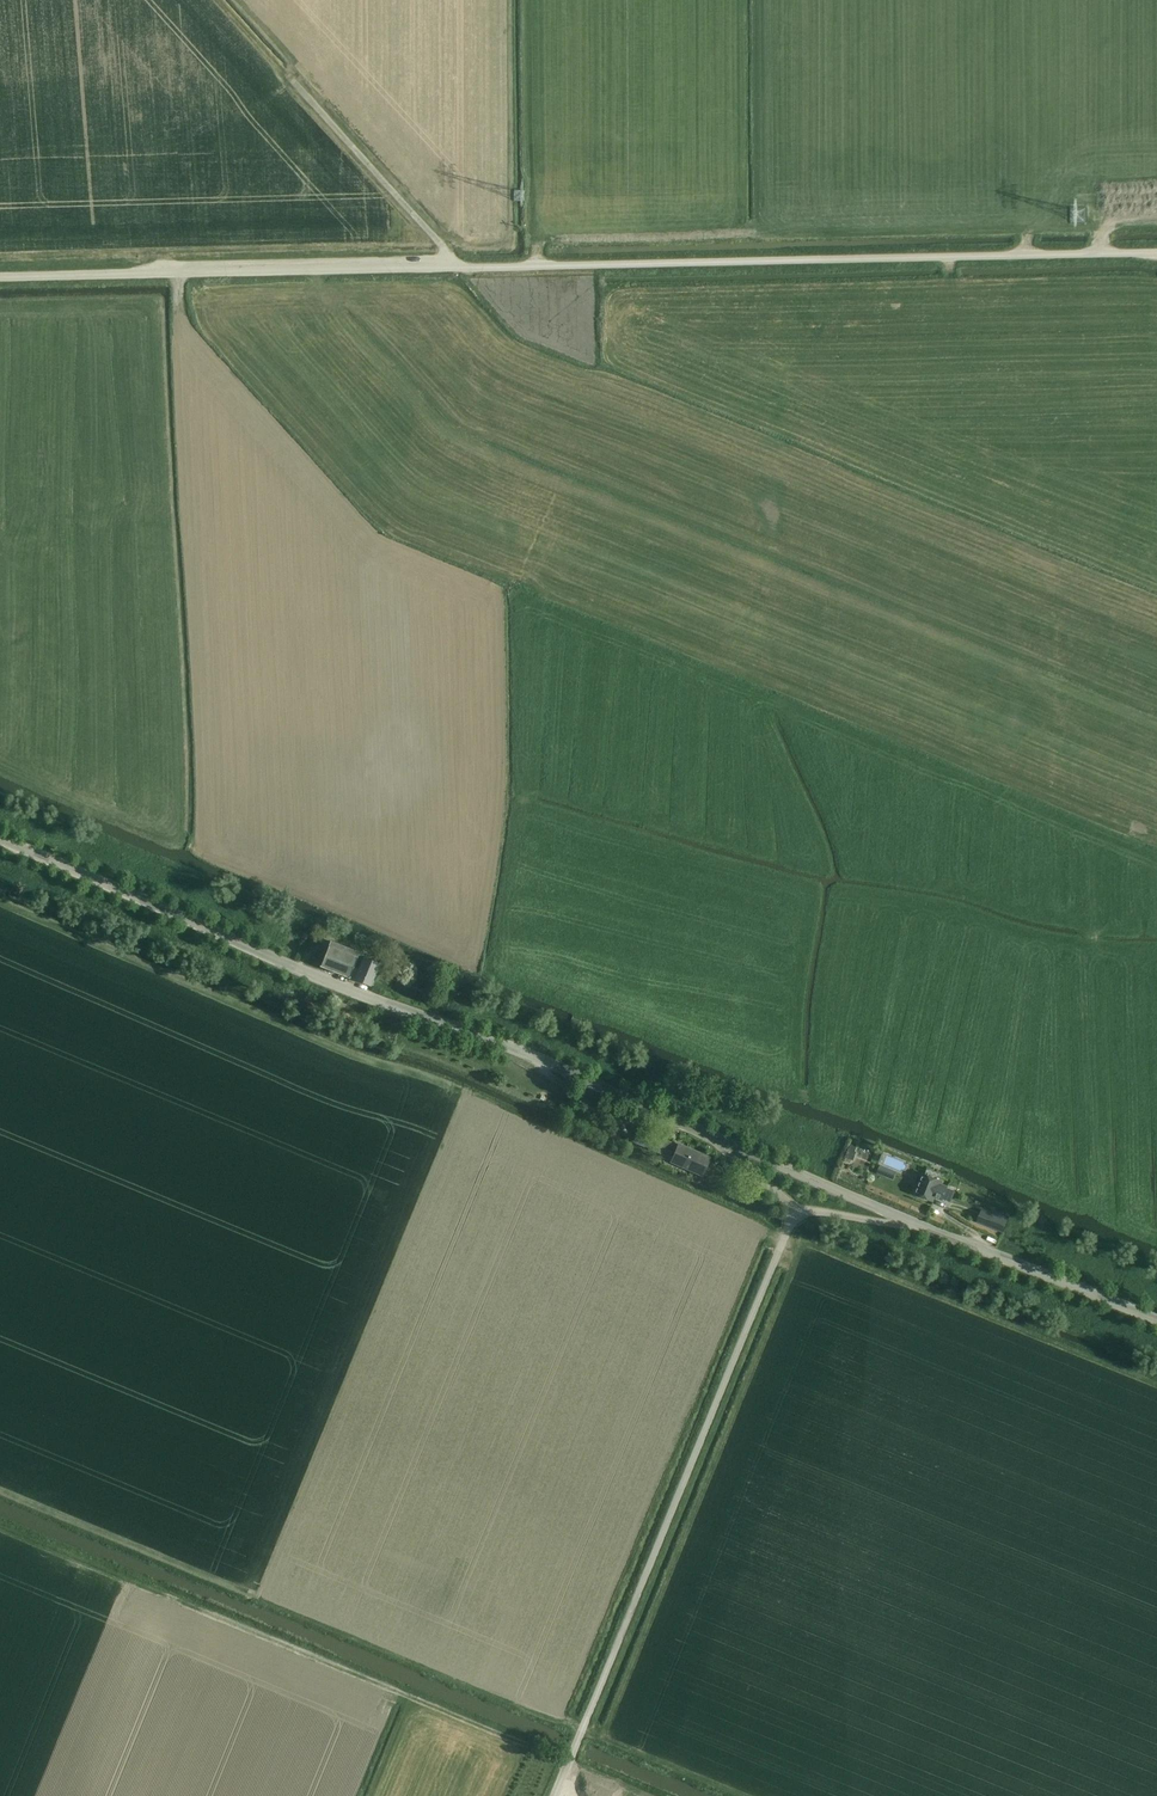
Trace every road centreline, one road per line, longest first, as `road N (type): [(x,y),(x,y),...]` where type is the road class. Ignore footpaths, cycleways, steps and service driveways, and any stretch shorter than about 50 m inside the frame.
road 1 (unclassified): [(0,277),(1156,253)]
road 2 (track): [(749,1795),(0,1492)]
road 3 (tertiary): [(0,839),(719,1139)]
road 4 (track): [(0,1524),(651,1795)]
road 5 (unclassified): [(555,1795),(796,1210)]
road 6 (track): [(0,900),(340,1051),(472,1094)]
road 7 (track): [(535,247),(558,240),(745,236),(744,0)]
road 8 (track): [(796,1210),(1156,1352)]
road 9 (track): [(0,871),(279,991)]
road 10 (track): [(538,267),(528,228),(527,0)]
road 11 (tertiary): [(915,1225),(1156,1320)]
road 12 (track): [(451,266),(437,240),(294,81)]
road 13 (tertiary): [(719,1139),(915,1225)]

